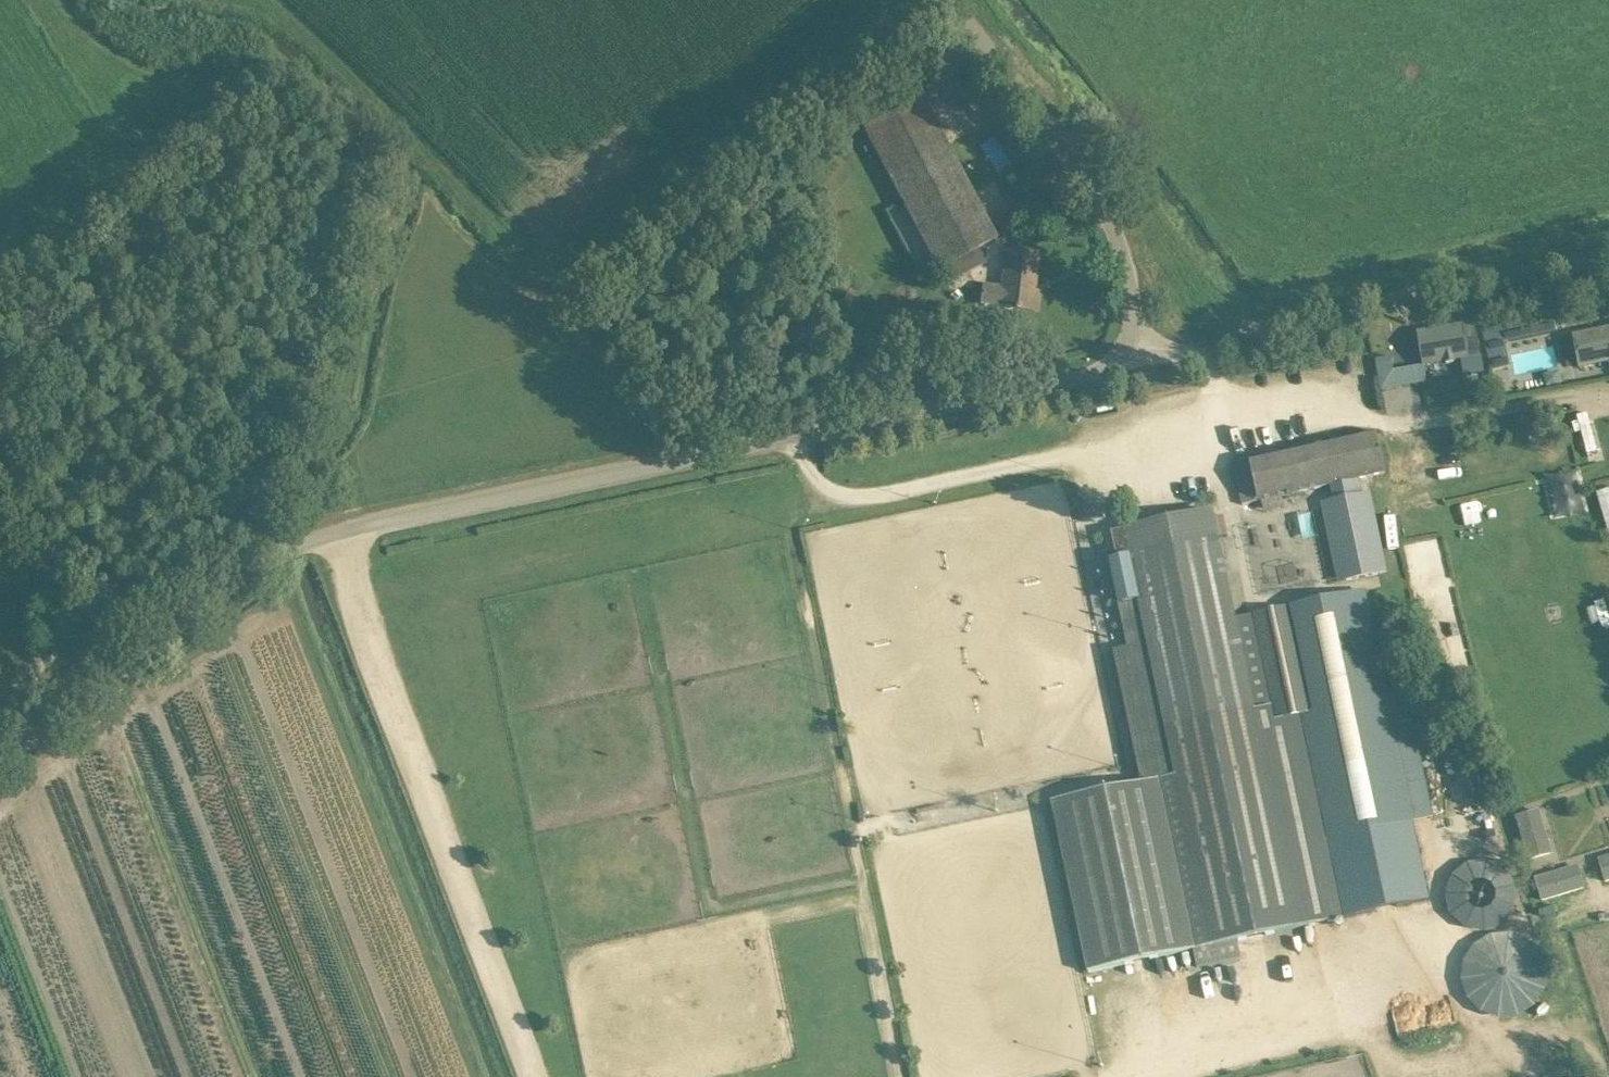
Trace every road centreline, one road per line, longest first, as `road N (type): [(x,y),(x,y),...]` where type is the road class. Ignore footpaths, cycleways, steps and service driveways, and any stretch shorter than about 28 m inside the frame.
road 1 (unclassified): [(0,761),(261,559),(303,540),(1118,365),(1130,355),(1132,340),(1119,255),(1070,144),(954,0)]
road 2 (track): [(1130,355),(1608,257)]

